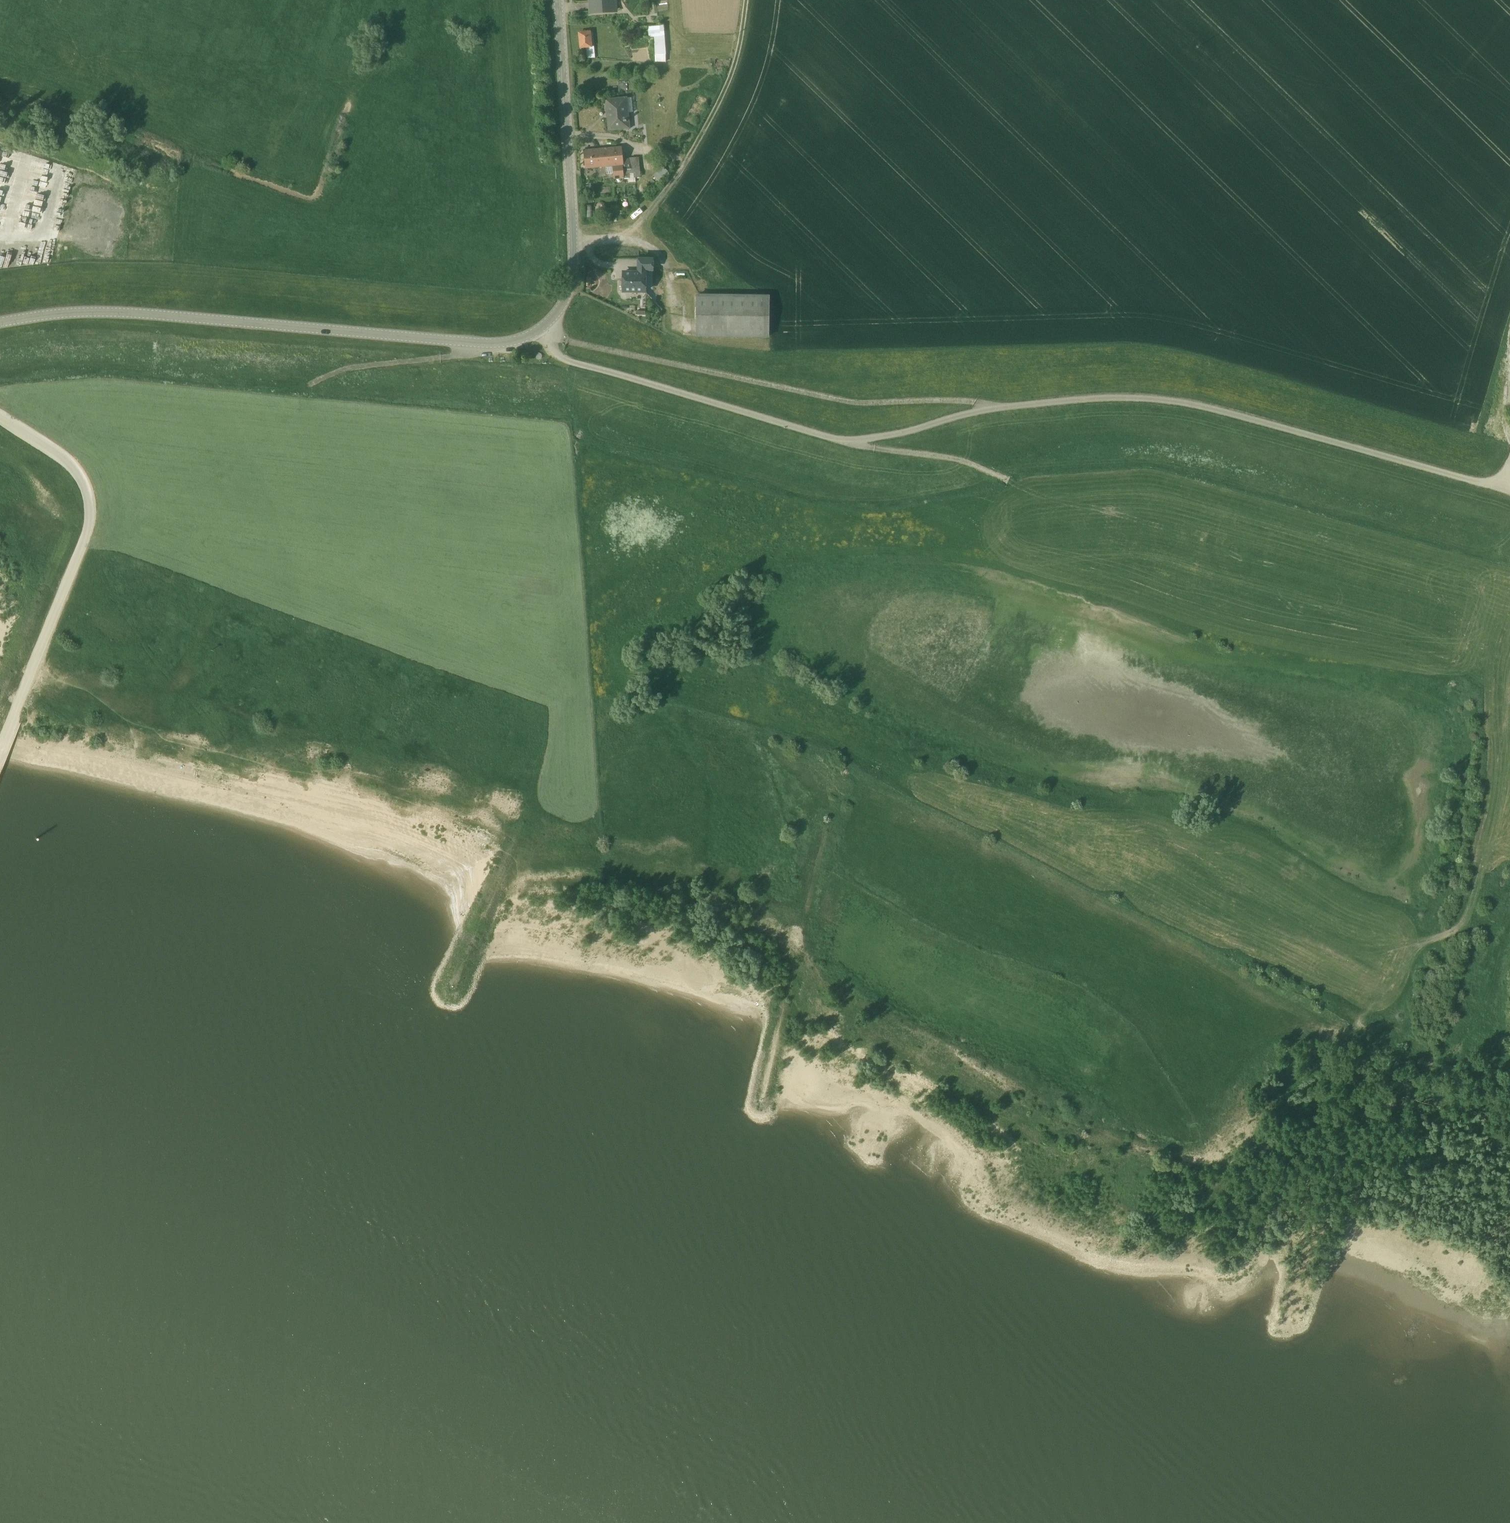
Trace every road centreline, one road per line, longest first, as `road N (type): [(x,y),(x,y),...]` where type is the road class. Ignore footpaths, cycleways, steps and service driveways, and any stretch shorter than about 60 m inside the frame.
road 1 (unclassified): [(1509,490),(1144,398),(992,407),(850,444),(567,360),(536,332)]
road 2 (secondary): [(536,332),(488,343),(120,312),(0,322)]
road 3 (track): [(992,407),(849,402),(536,332)]
road 4 (secondary): [(536,332),(564,303),(574,271),(559,0)]
road 5 (track): [(575,245),(629,235),(690,156),(733,68),(747,0)]
road 6 (track): [(1509,692),(1473,906),(1451,933),(1409,959)]
road 7 (track): [(850,444),(963,462),(1009,482)]

